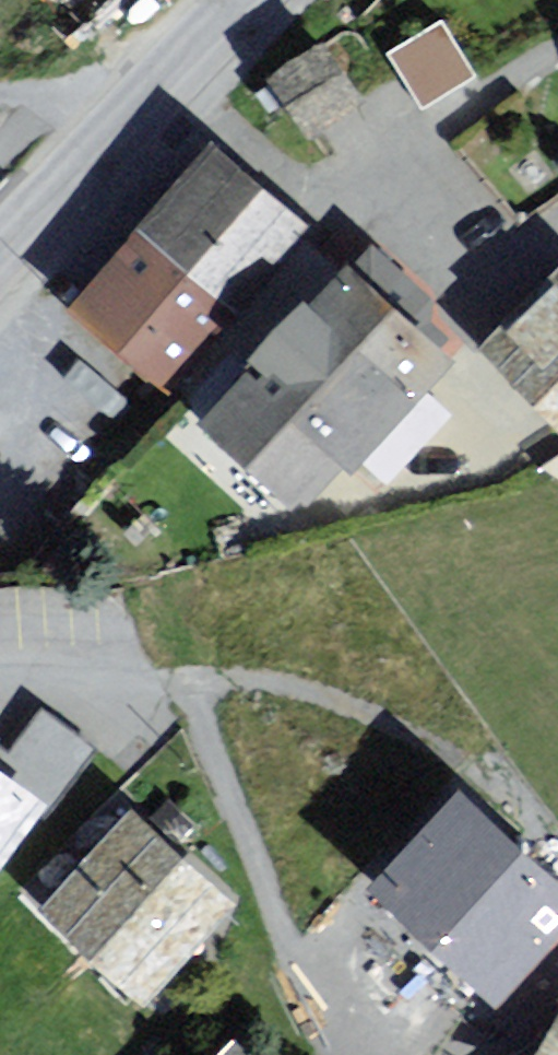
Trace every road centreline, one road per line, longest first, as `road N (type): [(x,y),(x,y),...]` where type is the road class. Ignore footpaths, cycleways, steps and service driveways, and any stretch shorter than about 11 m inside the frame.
road 1 (tertiary): [(234,0),(0,247)]

